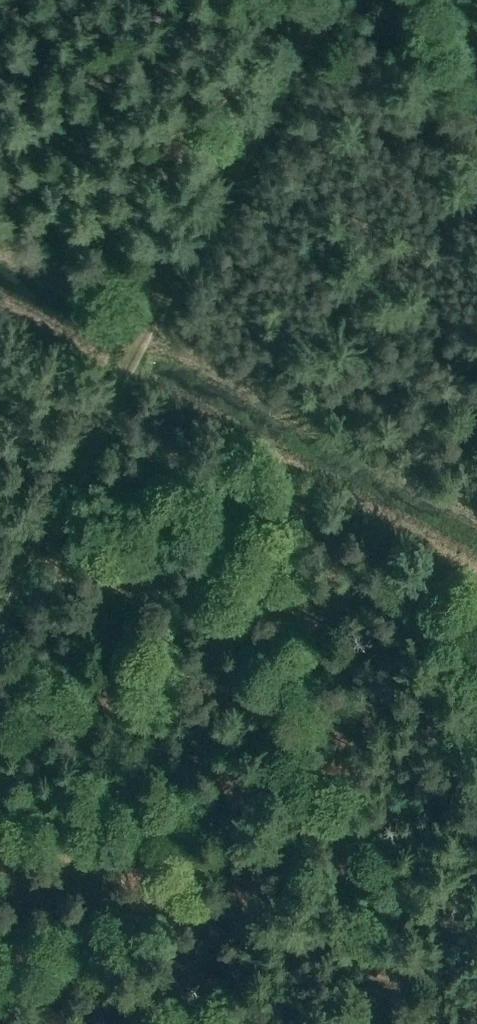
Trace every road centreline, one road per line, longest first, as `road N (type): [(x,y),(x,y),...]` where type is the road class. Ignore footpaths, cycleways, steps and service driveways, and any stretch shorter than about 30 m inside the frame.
road 1 (track): [(0,599),(332,0)]

